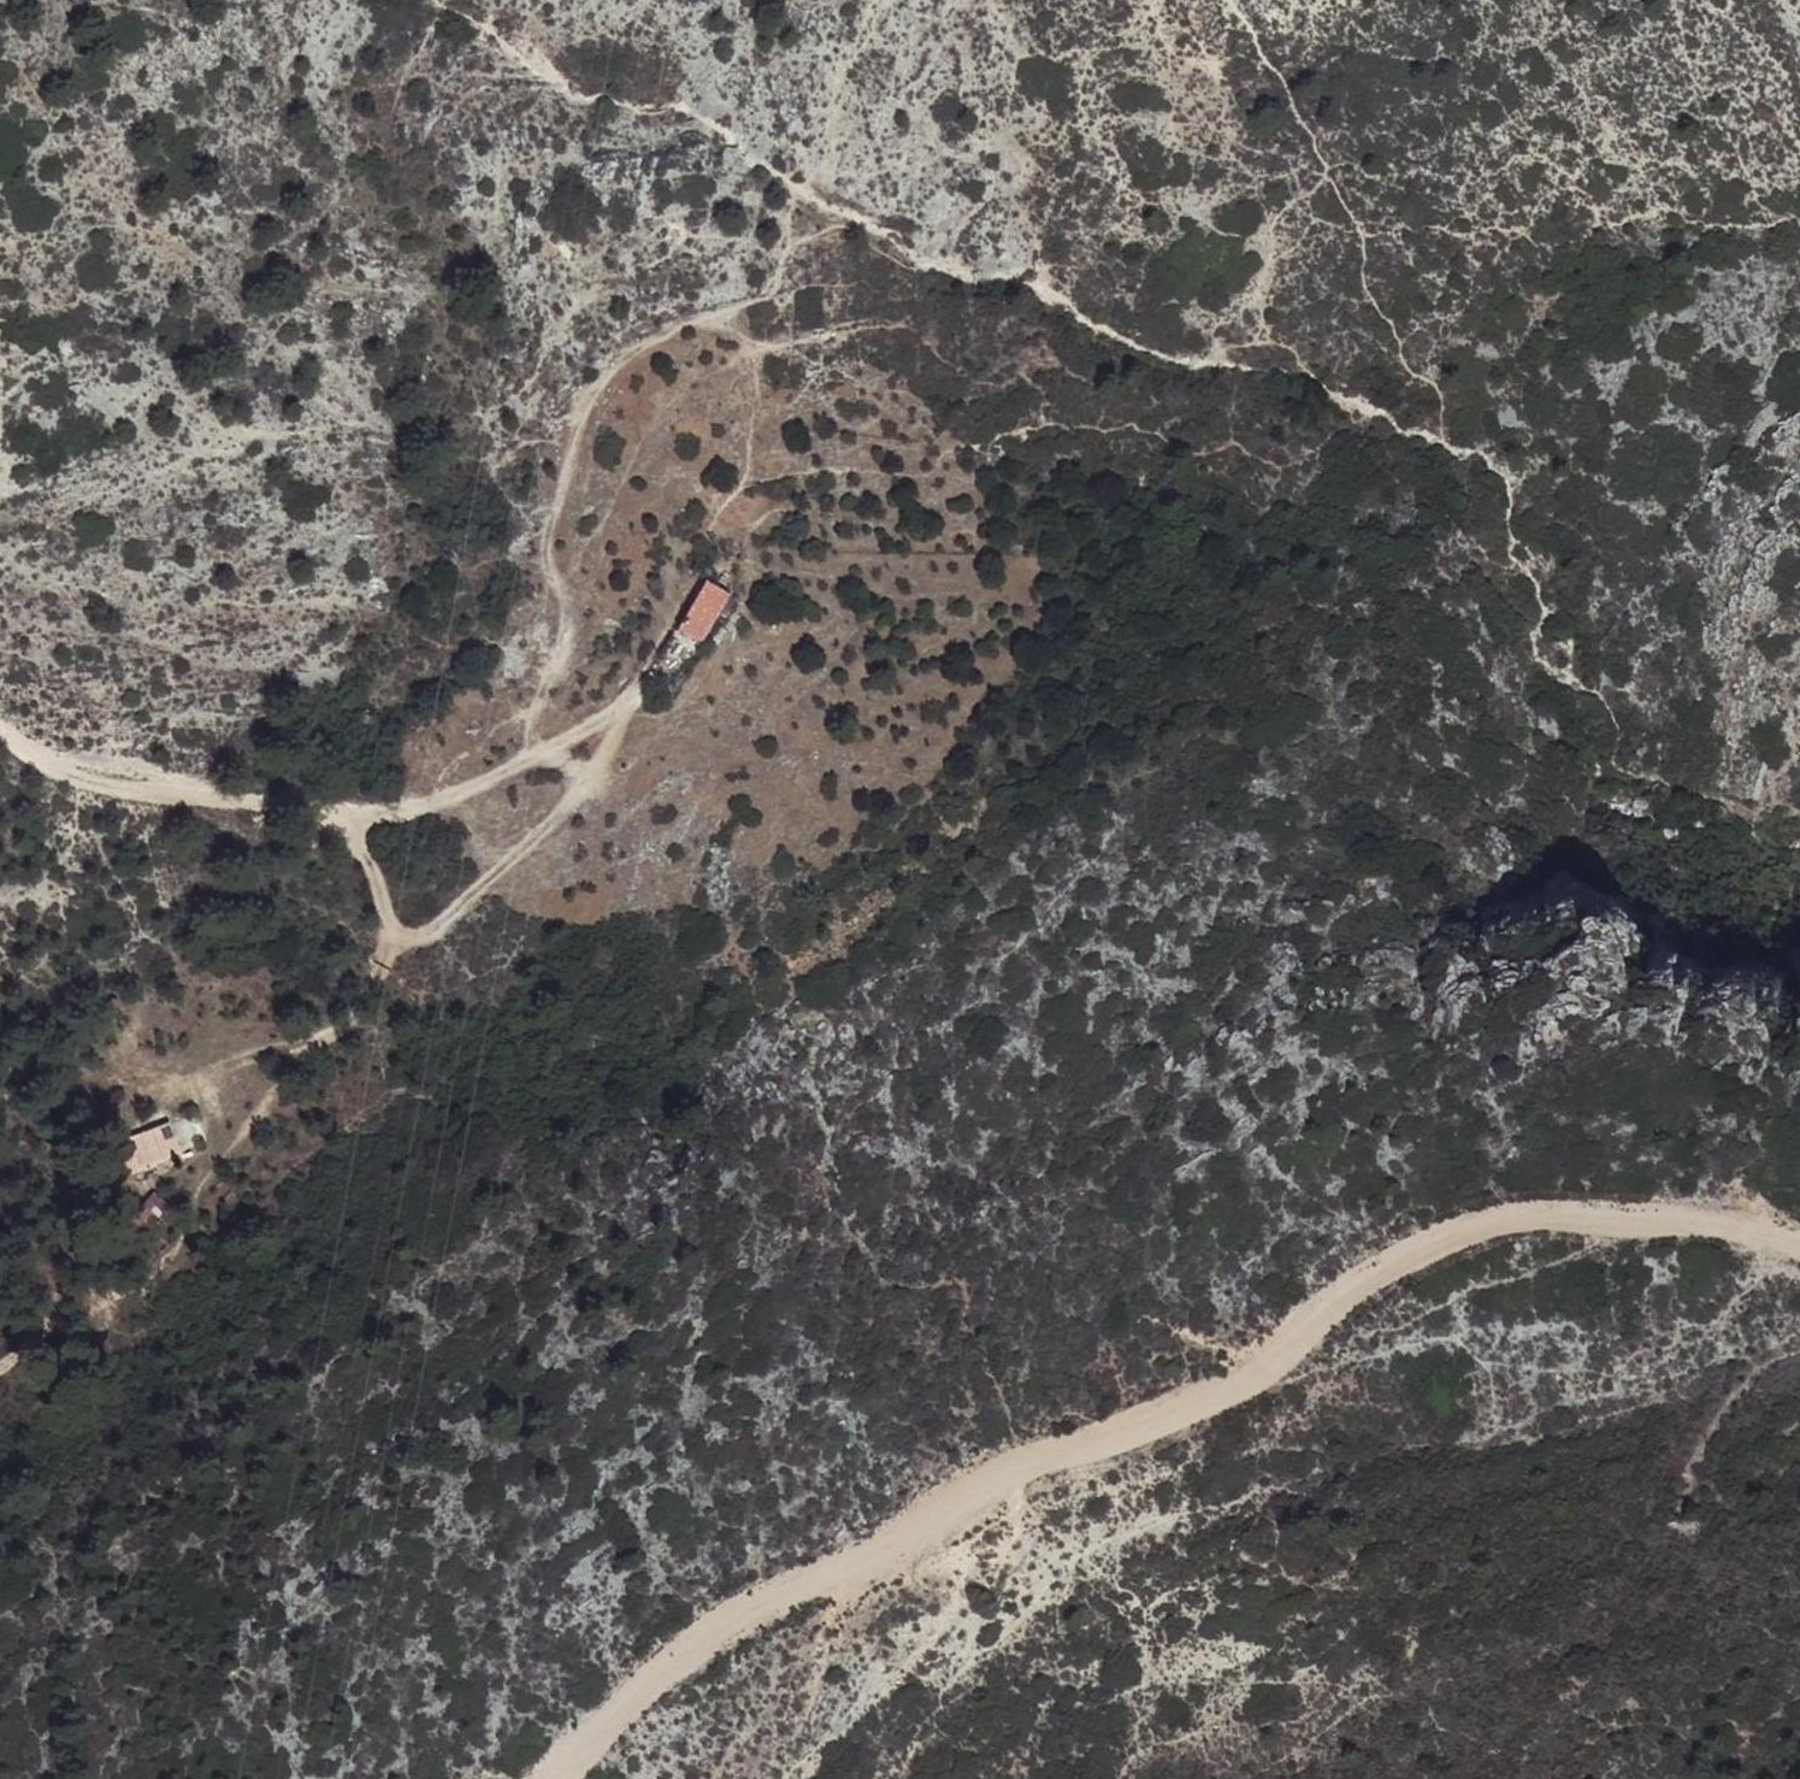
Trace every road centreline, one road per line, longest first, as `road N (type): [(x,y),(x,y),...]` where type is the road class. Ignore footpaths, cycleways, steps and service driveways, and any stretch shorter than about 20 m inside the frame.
road 1 (track): [(559,1778),(684,1659),(789,1585),(981,1480),(1174,1425),(1284,1362),(1351,1285),(1516,1219),(1659,1227),(1741,1222),(1799,1240)]
road 2 (track): [(0,1368),(131,1293),(174,1257),(195,1203),(308,1043),(347,1026),(398,936),(354,838),(358,814)]
road 3 (track): [(0,729),(64,758),(358,814),(493,785),(559,756),(611,721)]
road 4 (track): [(398,936),(439,932),(586,779),(630,698)]

